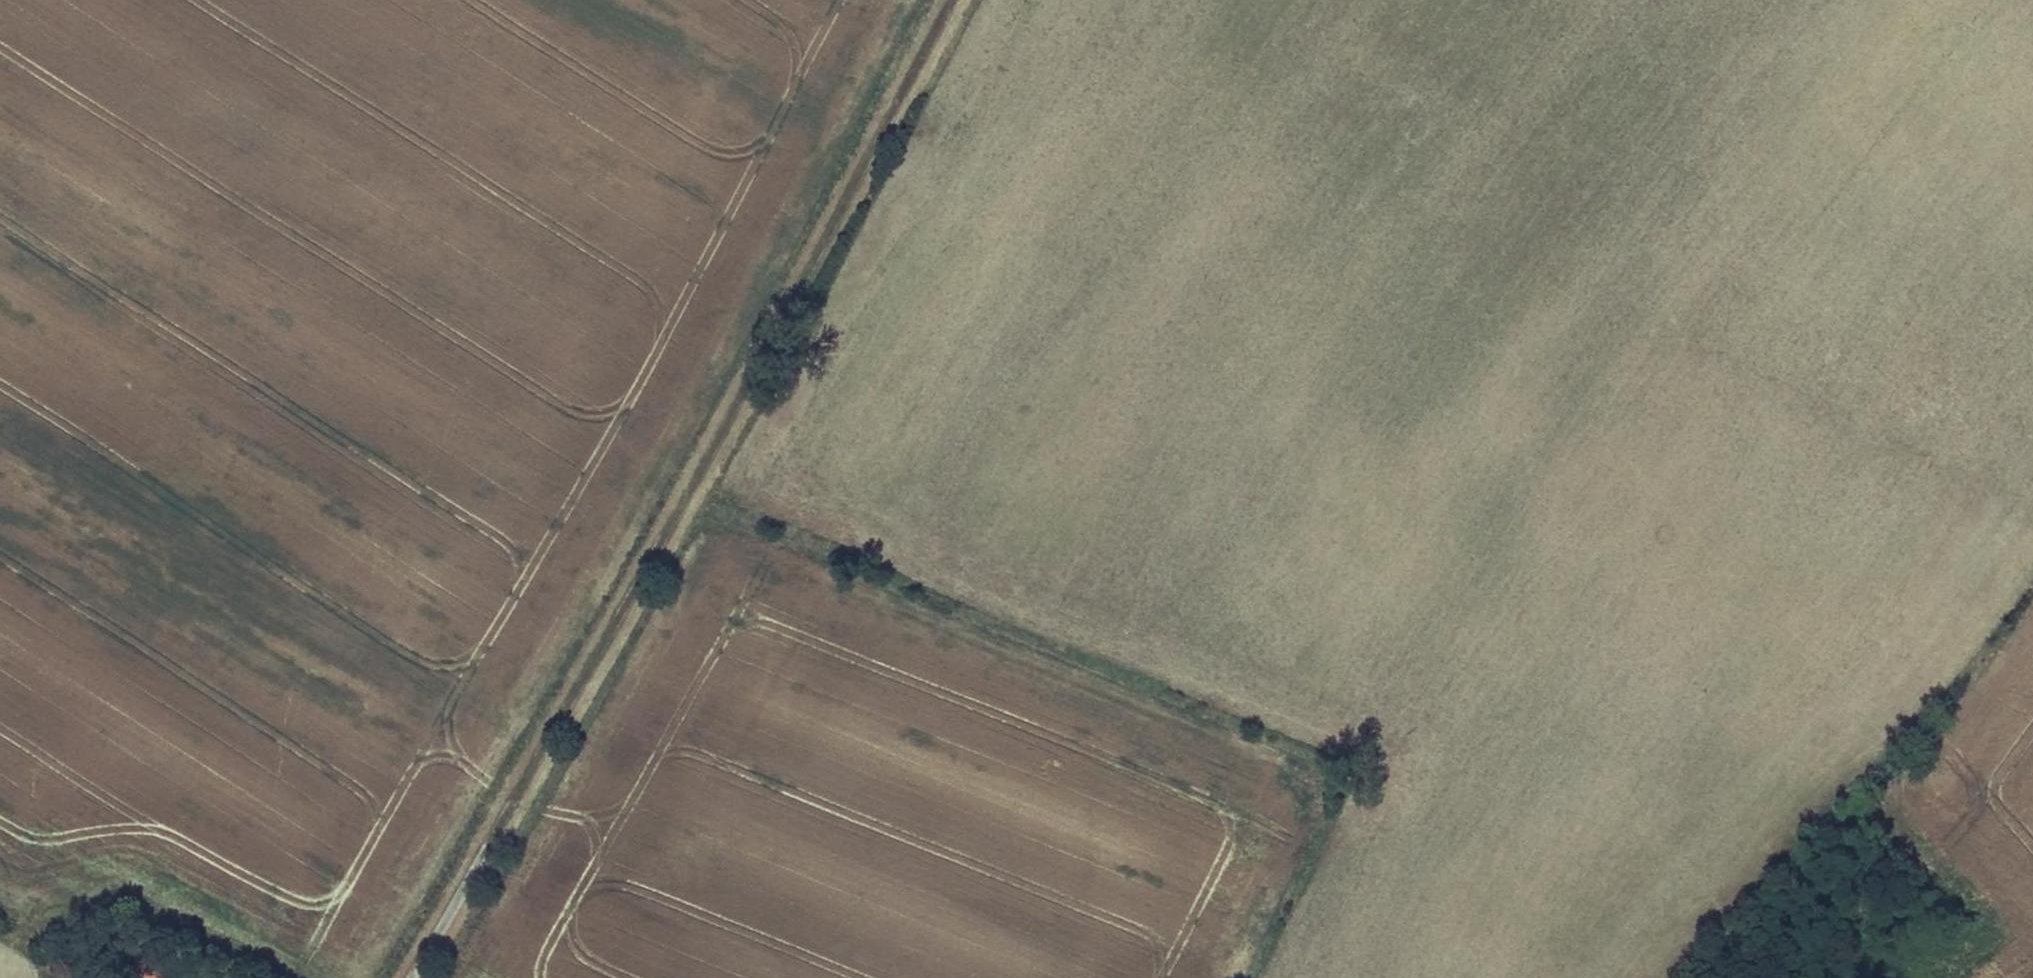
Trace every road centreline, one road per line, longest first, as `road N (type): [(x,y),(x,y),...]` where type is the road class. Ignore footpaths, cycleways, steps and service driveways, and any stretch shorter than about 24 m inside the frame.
road 1 (track): [(682,505),(955,0)]
road 2 (residential): [(406,977),(682,505)]

